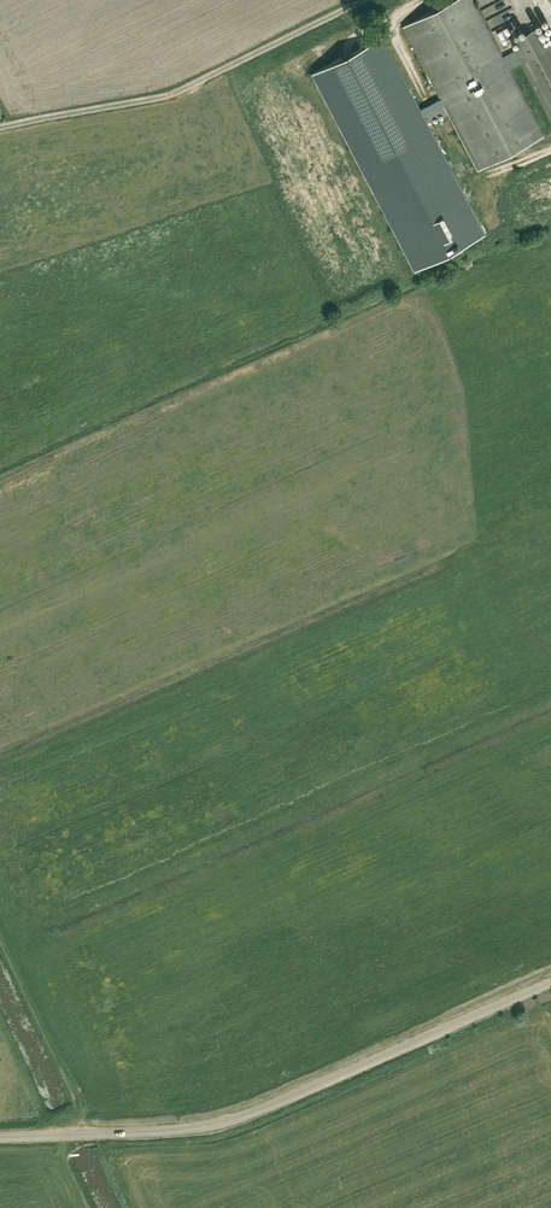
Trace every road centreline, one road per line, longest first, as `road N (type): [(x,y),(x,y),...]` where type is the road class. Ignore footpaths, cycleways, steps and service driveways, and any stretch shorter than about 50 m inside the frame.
road 1 (unclassified): [(0,1137),(158,1131),(235,1118),(550,982)]

